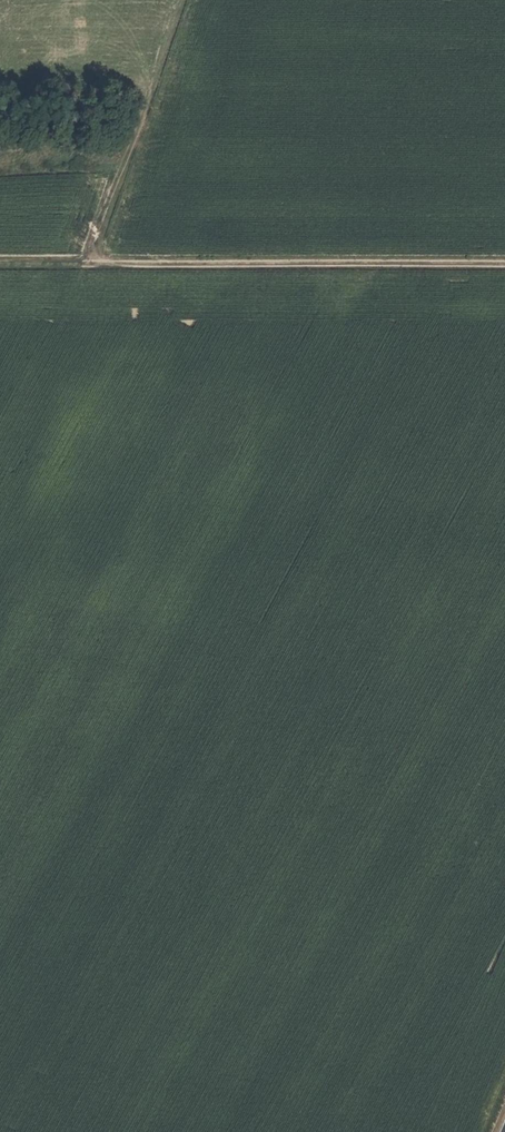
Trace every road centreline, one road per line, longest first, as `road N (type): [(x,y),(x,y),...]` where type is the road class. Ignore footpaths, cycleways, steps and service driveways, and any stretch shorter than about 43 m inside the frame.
road 1 (track): [(504,265),(0,263)]

